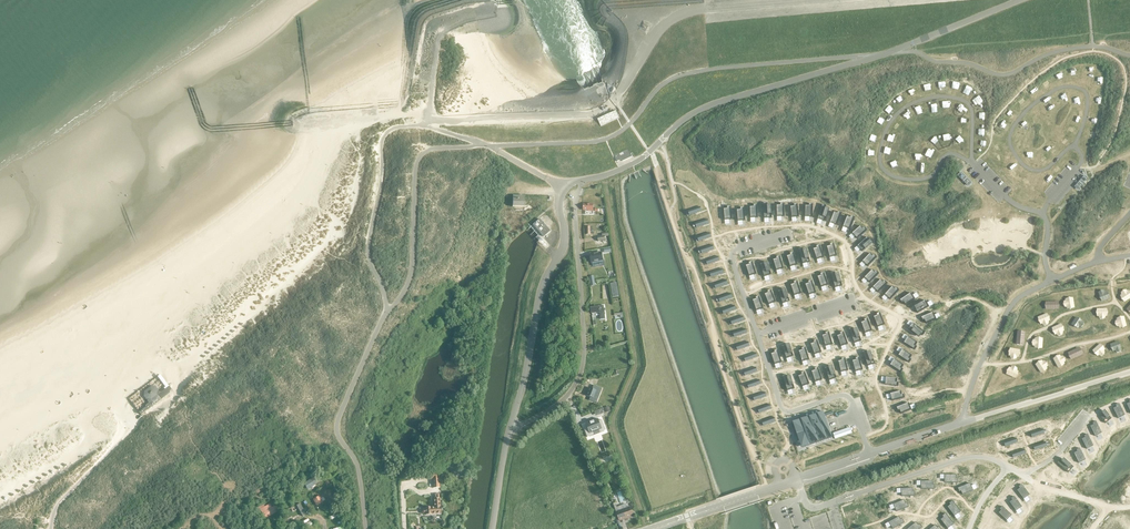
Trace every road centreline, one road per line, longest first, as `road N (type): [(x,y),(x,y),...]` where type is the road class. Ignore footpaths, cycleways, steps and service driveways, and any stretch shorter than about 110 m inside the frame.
road 1 (unclassified): [(584,180),(642,159),(702,109),(852,67),(1020,0)]
road 2 (unclassified): [(507,434),(560,403),(580,377),(575,198),(584,180)]
road 3 (unclassified): [(507,434),(542,282),(563,246),(561,181),(584,180)]
road 4 (unclassified): [(649,528),(855,459)]
road 5 (track): [(51,528),(58,504),(134,420)]

